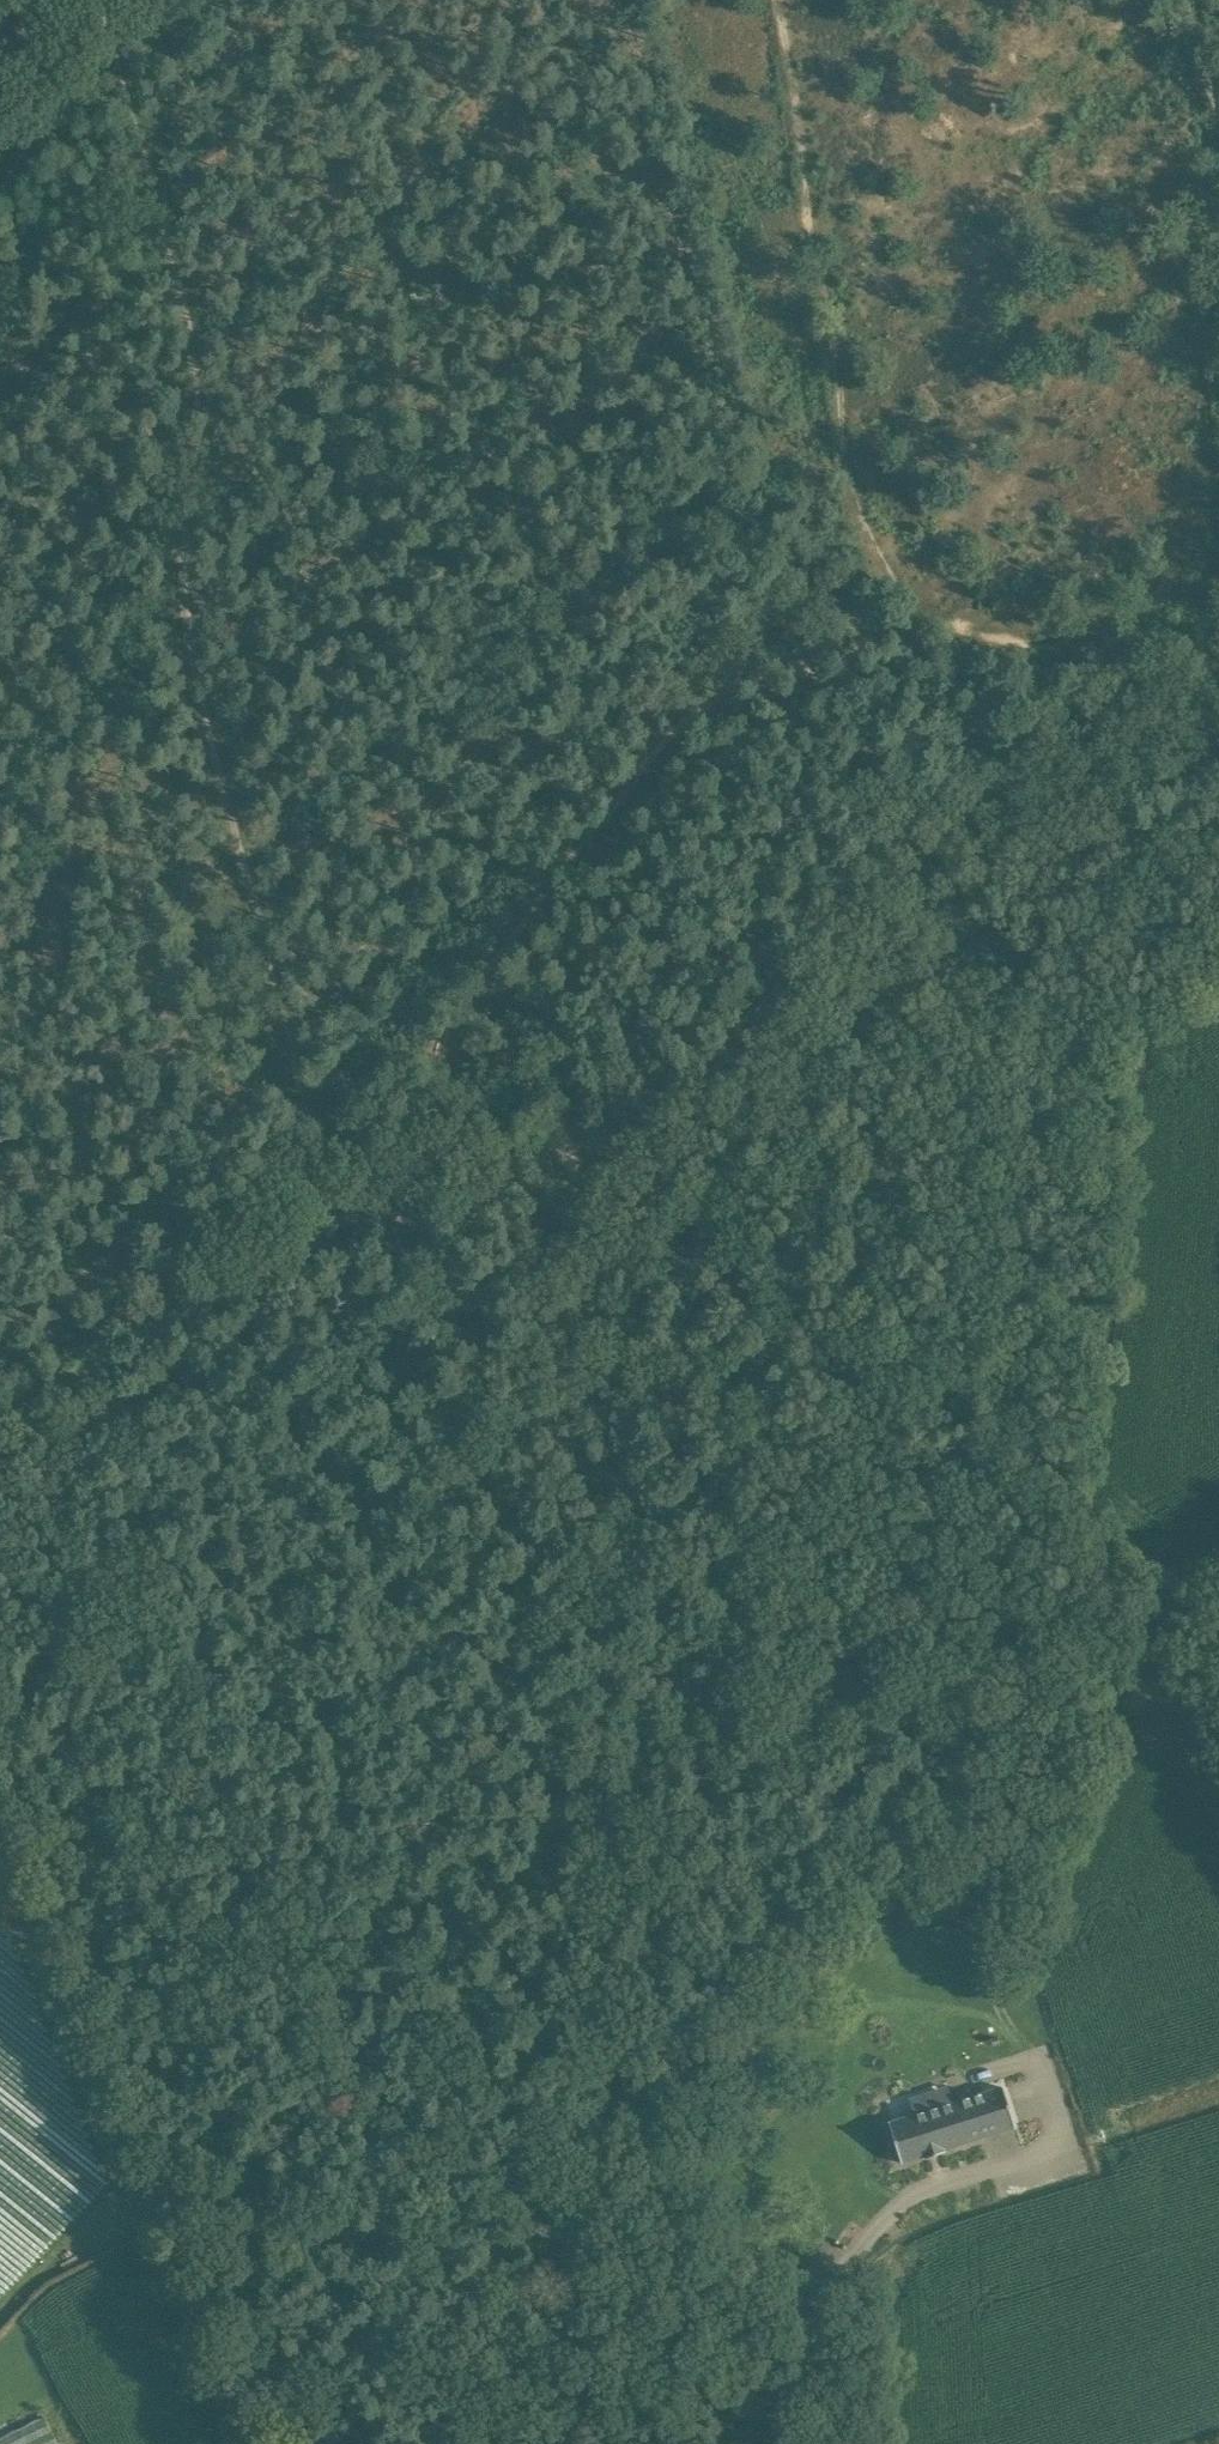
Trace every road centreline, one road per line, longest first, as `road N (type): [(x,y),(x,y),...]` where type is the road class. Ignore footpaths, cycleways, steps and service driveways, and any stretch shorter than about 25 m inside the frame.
road 1 (track): [(98,0),(139,127),(199,419),(187,612),(211,739),(336,1205)]
road 2 (track): [(246,2443),(0,1849)]
road 3 (track): [(768,2443),(833,2270),(917,2197),(1070,2144)]
road 4 (track): [(336,1205),(307,1246),(0,1410)]
road 5 (track): [(177,0),(0,130)]

